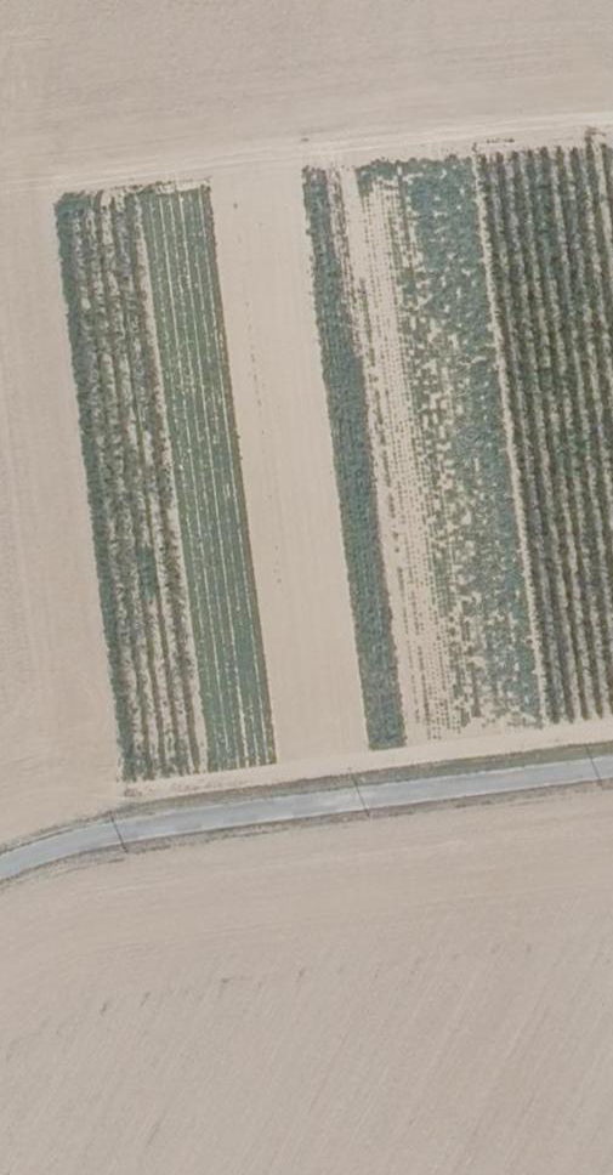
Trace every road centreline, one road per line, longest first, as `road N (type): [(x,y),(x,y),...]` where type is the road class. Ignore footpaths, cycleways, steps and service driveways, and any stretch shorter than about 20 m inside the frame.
road 1 (unclassified): [(612,766),(14,854),(0,863)]

